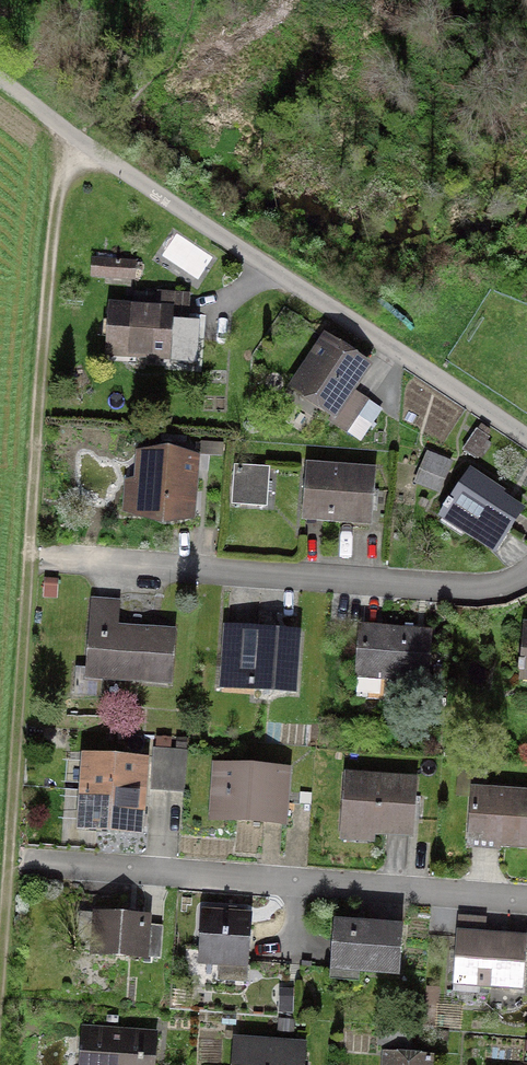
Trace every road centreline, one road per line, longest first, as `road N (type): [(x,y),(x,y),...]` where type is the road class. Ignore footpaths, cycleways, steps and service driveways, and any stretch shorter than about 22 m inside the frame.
road 1 (track): [(79,140),(56,195),(0,1046)]
road 2 (residential): [(526,442),(0,82)]
road 3 (residential): [(17,868),(526,903)]
road 4 (residential): [(31,562),(482,591),(526,574)]

